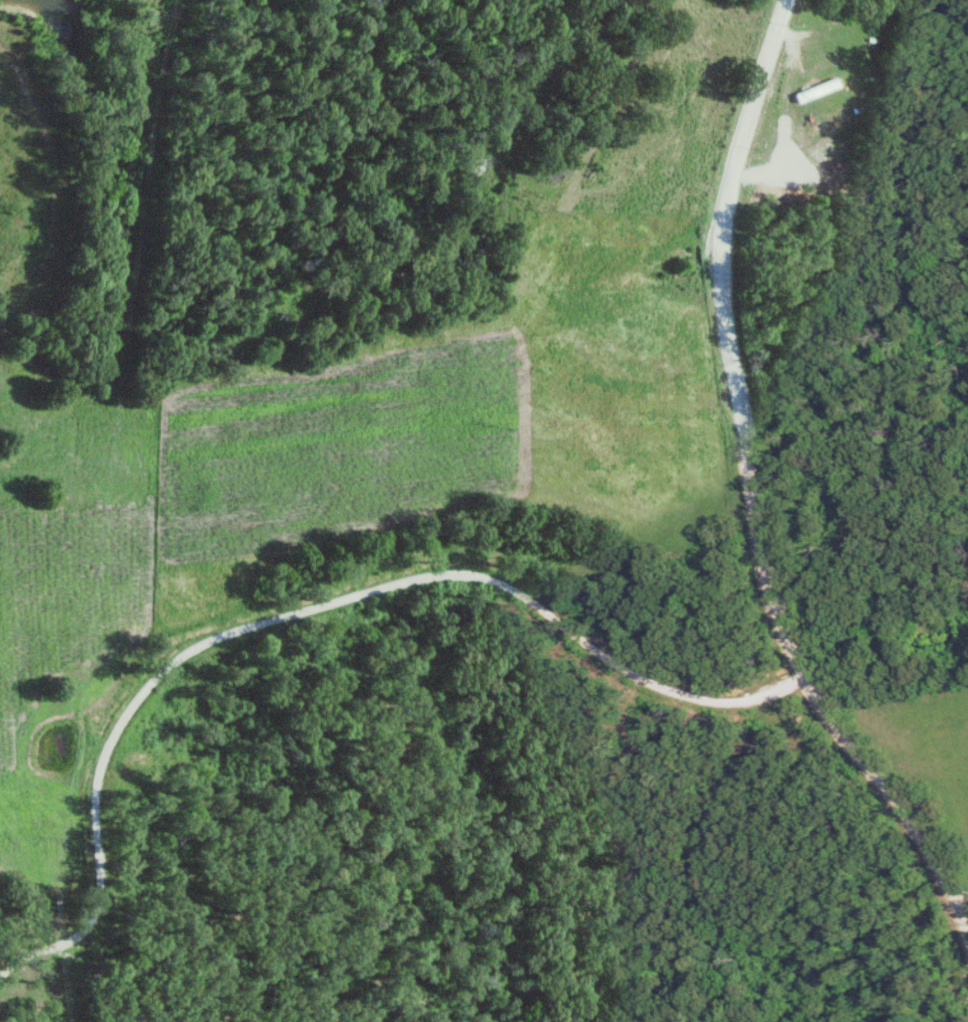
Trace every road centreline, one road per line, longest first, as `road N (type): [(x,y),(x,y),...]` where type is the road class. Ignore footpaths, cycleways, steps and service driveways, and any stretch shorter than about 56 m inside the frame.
road 1 (residential): [(967,951),(940,869),(795,663),(762,575),(717,299),(733,163),(784,0)]

